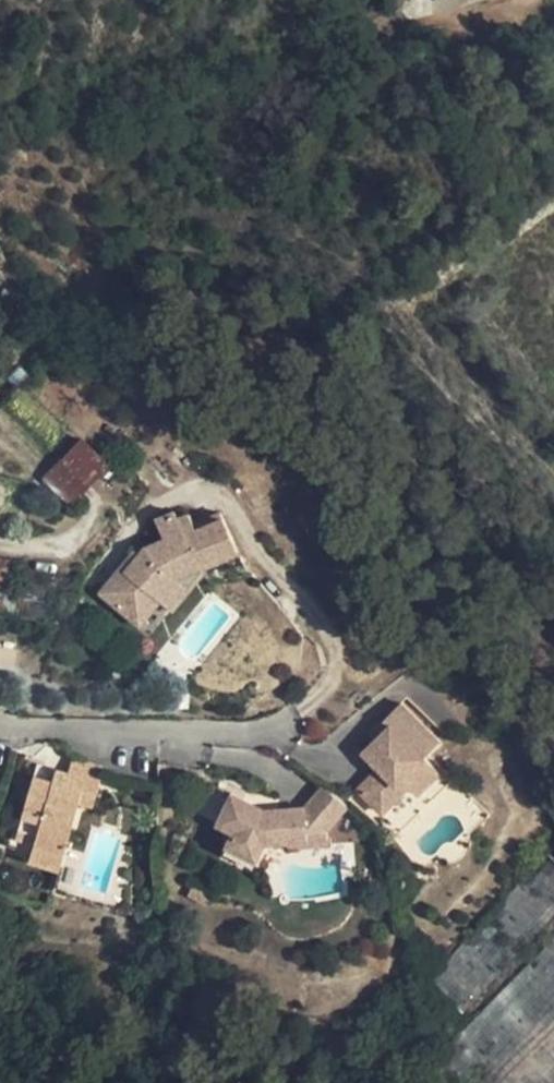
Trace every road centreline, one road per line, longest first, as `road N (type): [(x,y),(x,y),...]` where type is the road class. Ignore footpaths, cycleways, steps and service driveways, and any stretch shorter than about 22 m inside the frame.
road 1 (residential): [(0,729),(285,733)]

